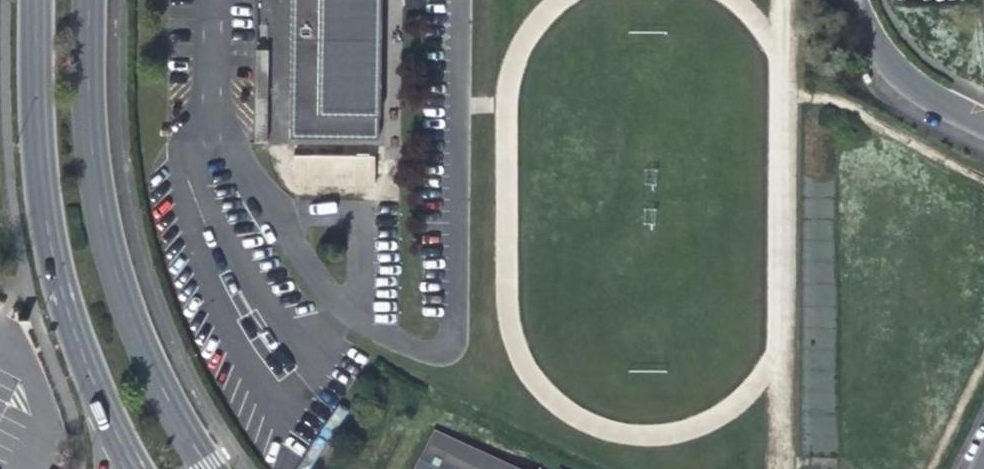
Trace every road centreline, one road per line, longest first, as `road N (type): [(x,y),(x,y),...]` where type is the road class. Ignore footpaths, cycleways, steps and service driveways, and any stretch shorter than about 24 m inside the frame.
road 1 (secondary): [(206,468),(155,386),(115,286),(95,197),(85,0)]
road 2 (secondary): [(29,0),(29,121),(55,280),(109,428)]
road 3 (residential): [(983,122),(912,83),(869,36),(853,0)]

